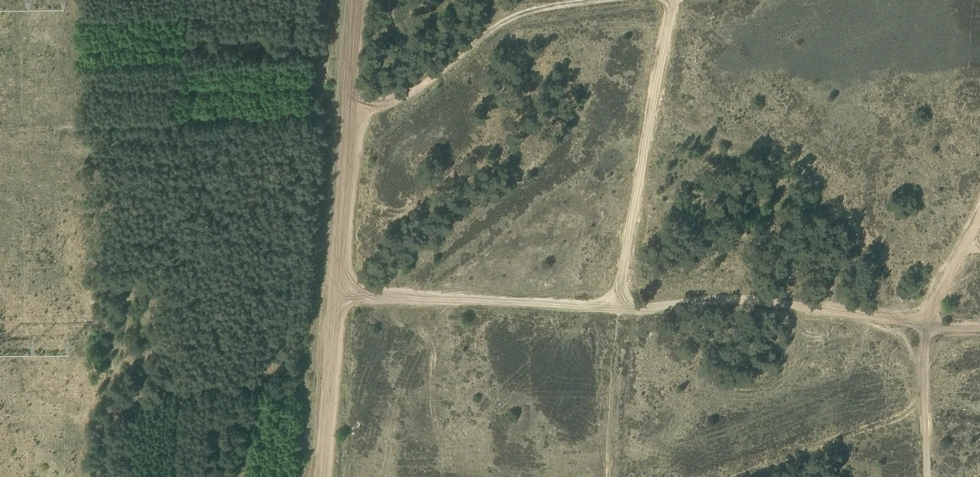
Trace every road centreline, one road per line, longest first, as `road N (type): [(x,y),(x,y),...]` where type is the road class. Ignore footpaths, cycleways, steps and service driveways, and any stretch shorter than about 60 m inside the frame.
road 1 (track): [(338,294),(619,306),(671,0)]
road 2 (track): [(357,0),(324,476)]
road 3 (track): [(979,216),(928,324),(714,298),(619,306)]

